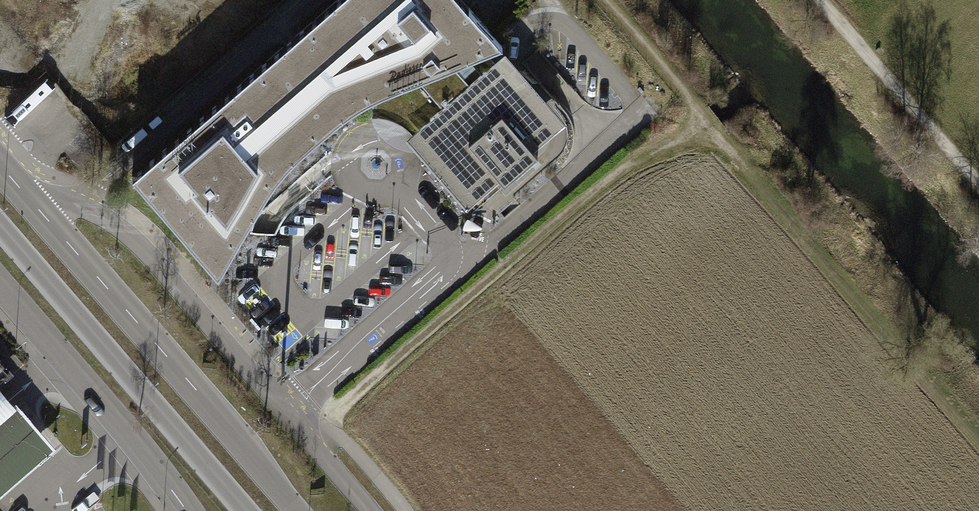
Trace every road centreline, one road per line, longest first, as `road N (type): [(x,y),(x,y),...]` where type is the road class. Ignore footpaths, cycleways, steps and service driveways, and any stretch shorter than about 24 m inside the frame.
road 1 (track): [(323,427),(628,163),(709,123)]
road 2 (secondary): [(298,510),(0,165)]
road 3 (secondary): [(0,223),(247,510)]
road 4 (unclassified): [(0,287),(185,510)]
road 5 (track): [(605,0),(709,123)]

